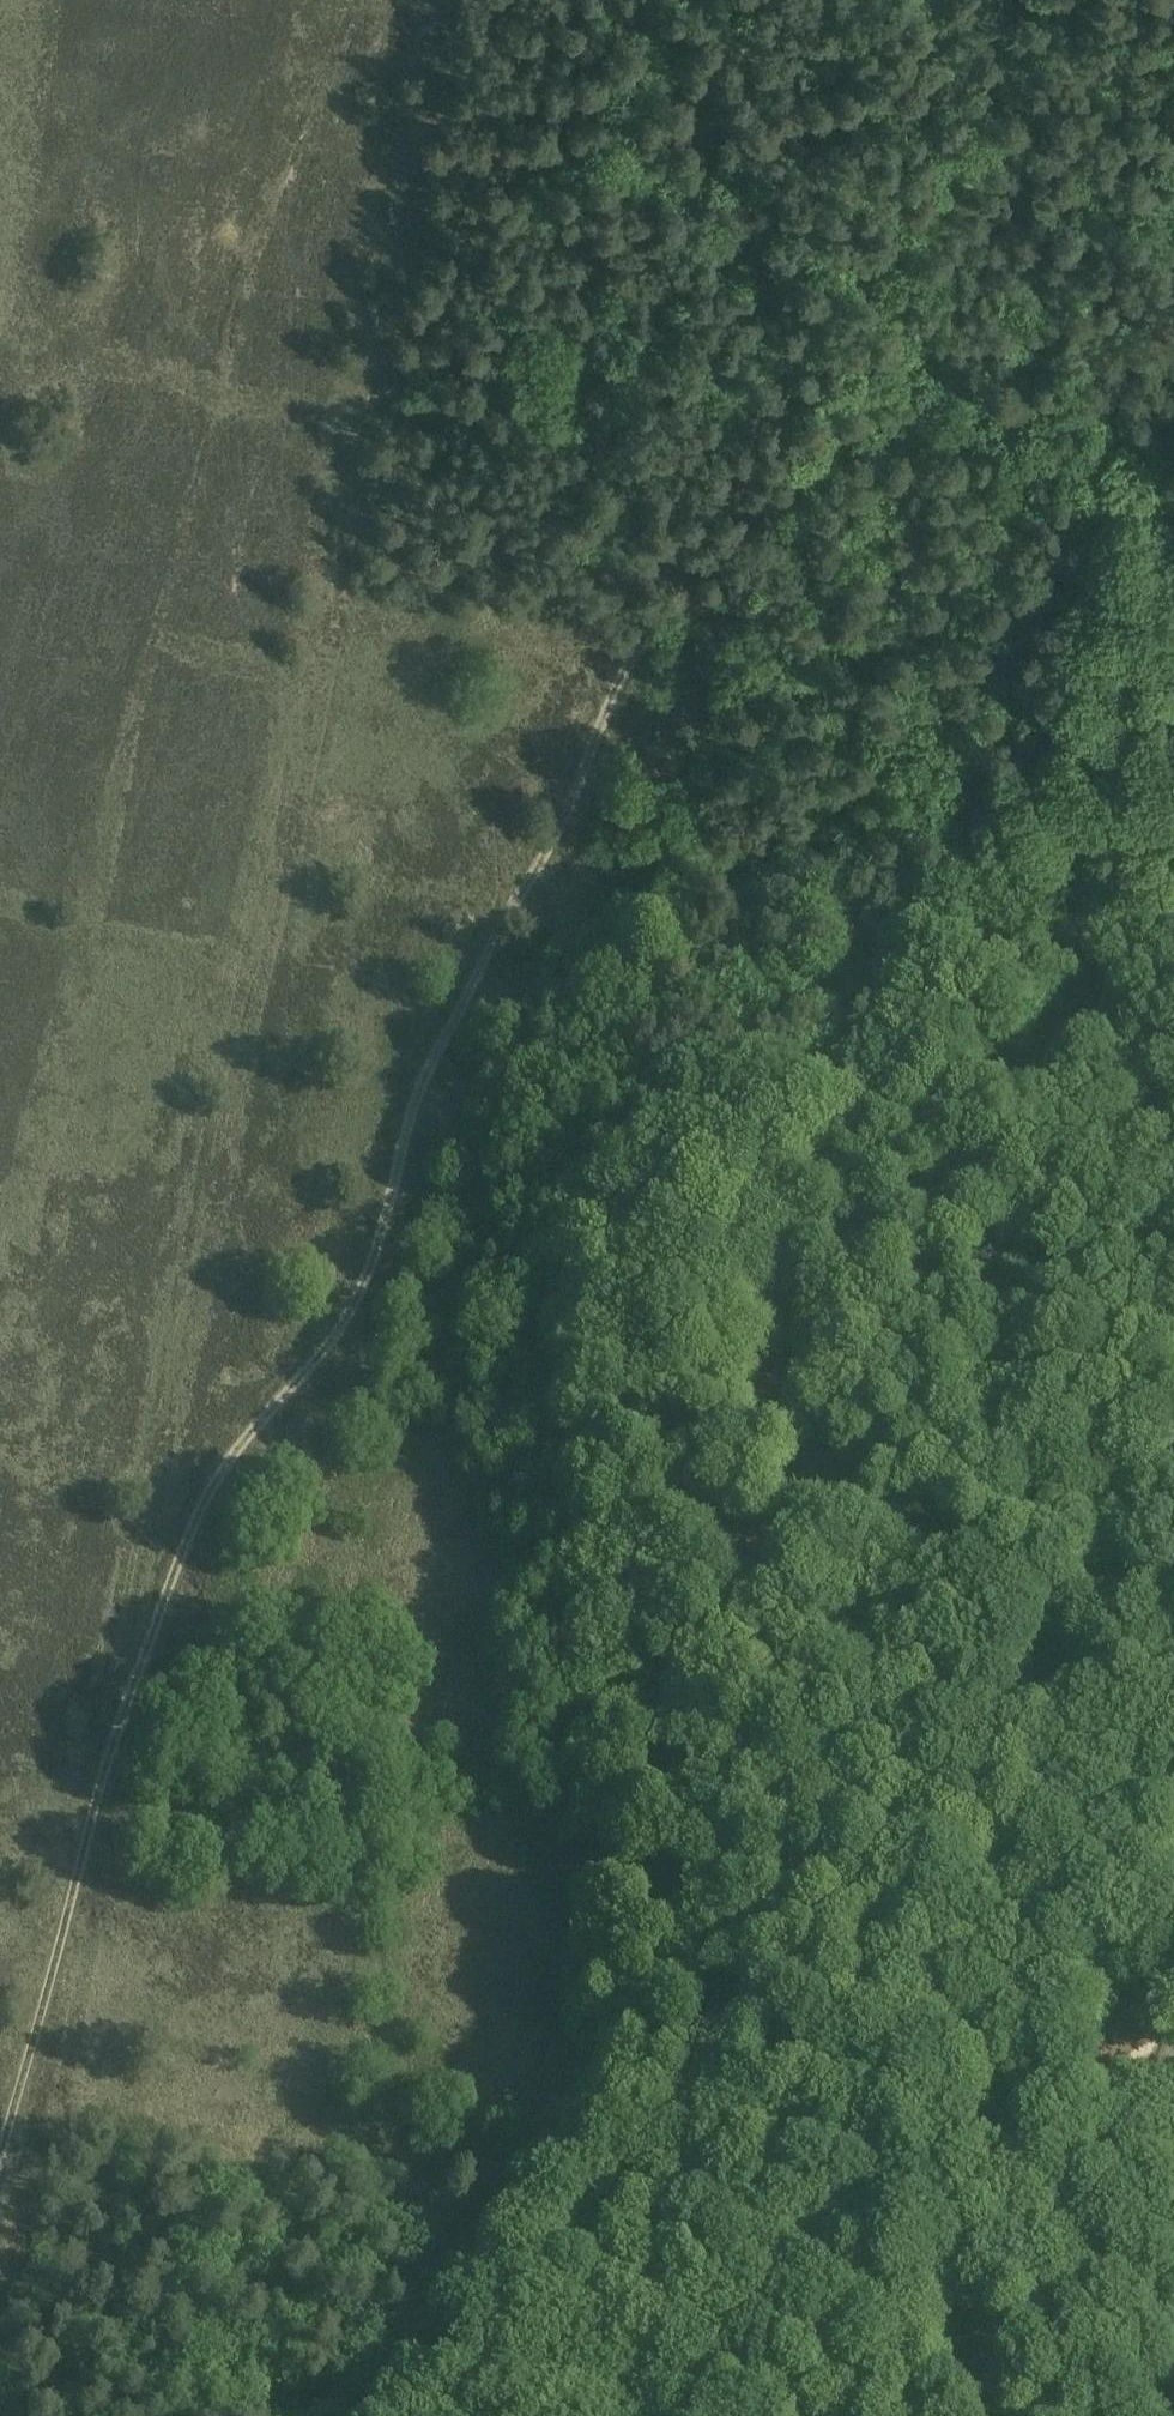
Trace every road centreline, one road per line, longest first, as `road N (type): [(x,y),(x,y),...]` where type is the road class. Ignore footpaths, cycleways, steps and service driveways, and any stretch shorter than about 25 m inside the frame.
road 1 (track): [(625,0),(734,98),(785,359),(755,518),(720,583),(640,654),(528,892),(412,1101),(371,1277),(186,1524),(89,1762),(0,2145)]
road 2 (track): [(687,2415),(832,2273),(962,2176),(1173,2043)]

